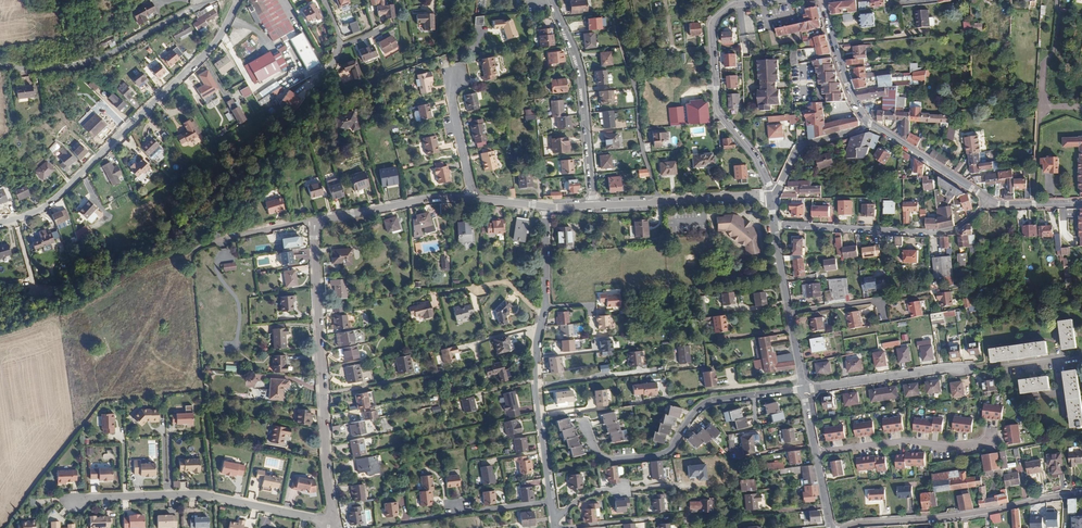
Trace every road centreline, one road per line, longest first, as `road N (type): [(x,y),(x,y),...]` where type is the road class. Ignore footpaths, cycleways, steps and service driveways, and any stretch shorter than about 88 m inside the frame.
road 1 (residential): [(546,207),(431,198),(314,220),(330,526),(197,494),(74,502)]
road 2 (residential): [(0,224),(64,192),(211,50),(238,0)]
road 3 (residential): [(546,207),(535,378),(555,527)]
road 4 (residential): [(585,424),(599,457),(658,457),(711,400),(803,389)]
road 5 (track): [(201,392),(101,398),(5,527)]
road 6 (residential): [(776,0),(731,6),(711,30),(717,110),(756,159),(772,196)]
road 7 (residential): [(1081,495),(846,527)]
road 8 (residential): [(1081,204),(995,203),(868,122)]
road 9 (residential): [(212,0),(92,62),(30,71),(0,64)]
road 10 (residential): [(551,0),(578,61),(593,205)]
road 11 (residential): [(803,389),(772,196)]
road 12 (residential): [(772,196),(593,205)]
road 13 (residential): [(815,453),(993,438)]
road 14 (residential): [(772,196),(799,147),(868,122)]
road 15 (residential): [(868,122),(824,2)]

